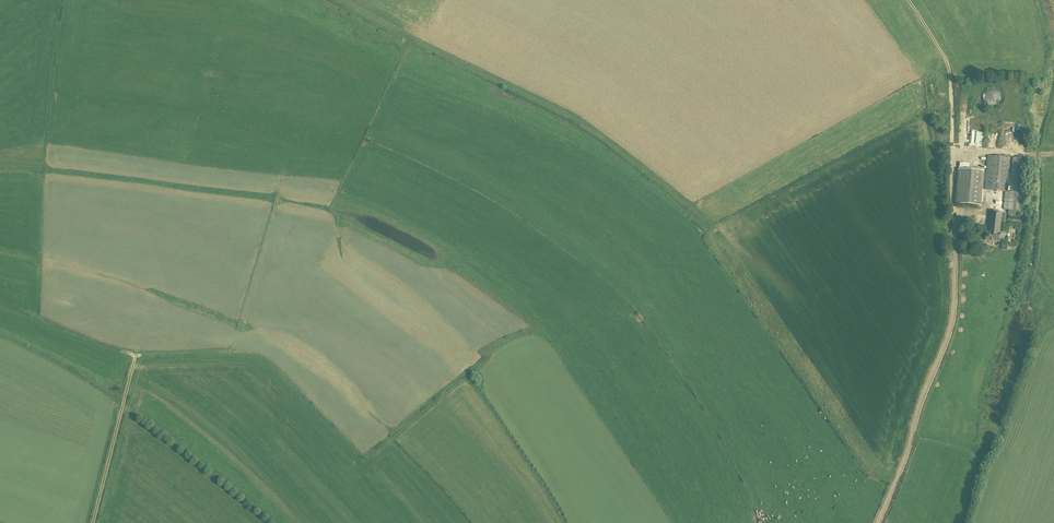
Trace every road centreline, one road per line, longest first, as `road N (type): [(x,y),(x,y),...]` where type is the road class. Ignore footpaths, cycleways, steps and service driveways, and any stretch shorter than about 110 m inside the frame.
road 1 (track): [(285,173),(234,350),(136,355),(0,304)]
road 2 (track): [(132,368),(192,358),(265,362),(361,456),(464,379)]
road 3 (unclassified): [(878,522),(949,334),(955,212)]
road 4 (track): [(136,351),(93,522)]
road 5 (track): [(0,335),(123,403)]
road 6 (track): [(951,77),(955,212)]

